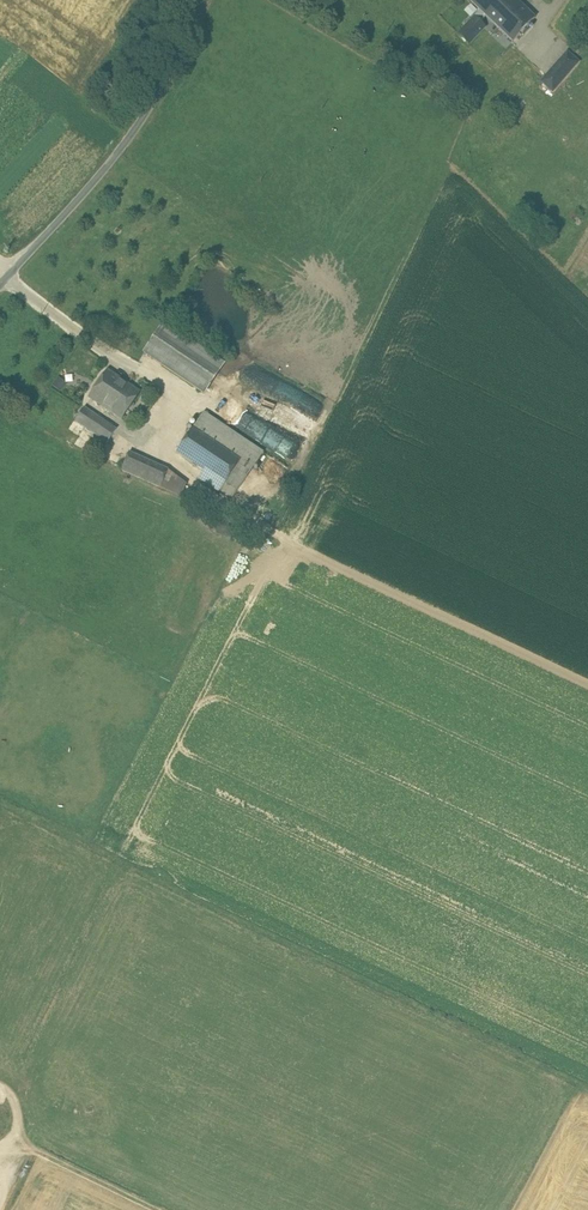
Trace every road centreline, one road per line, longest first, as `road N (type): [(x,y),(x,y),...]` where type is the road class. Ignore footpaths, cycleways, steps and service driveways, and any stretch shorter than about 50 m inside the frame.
road 1 (unclassified): [(204,0),(136,130),(0,280)]

